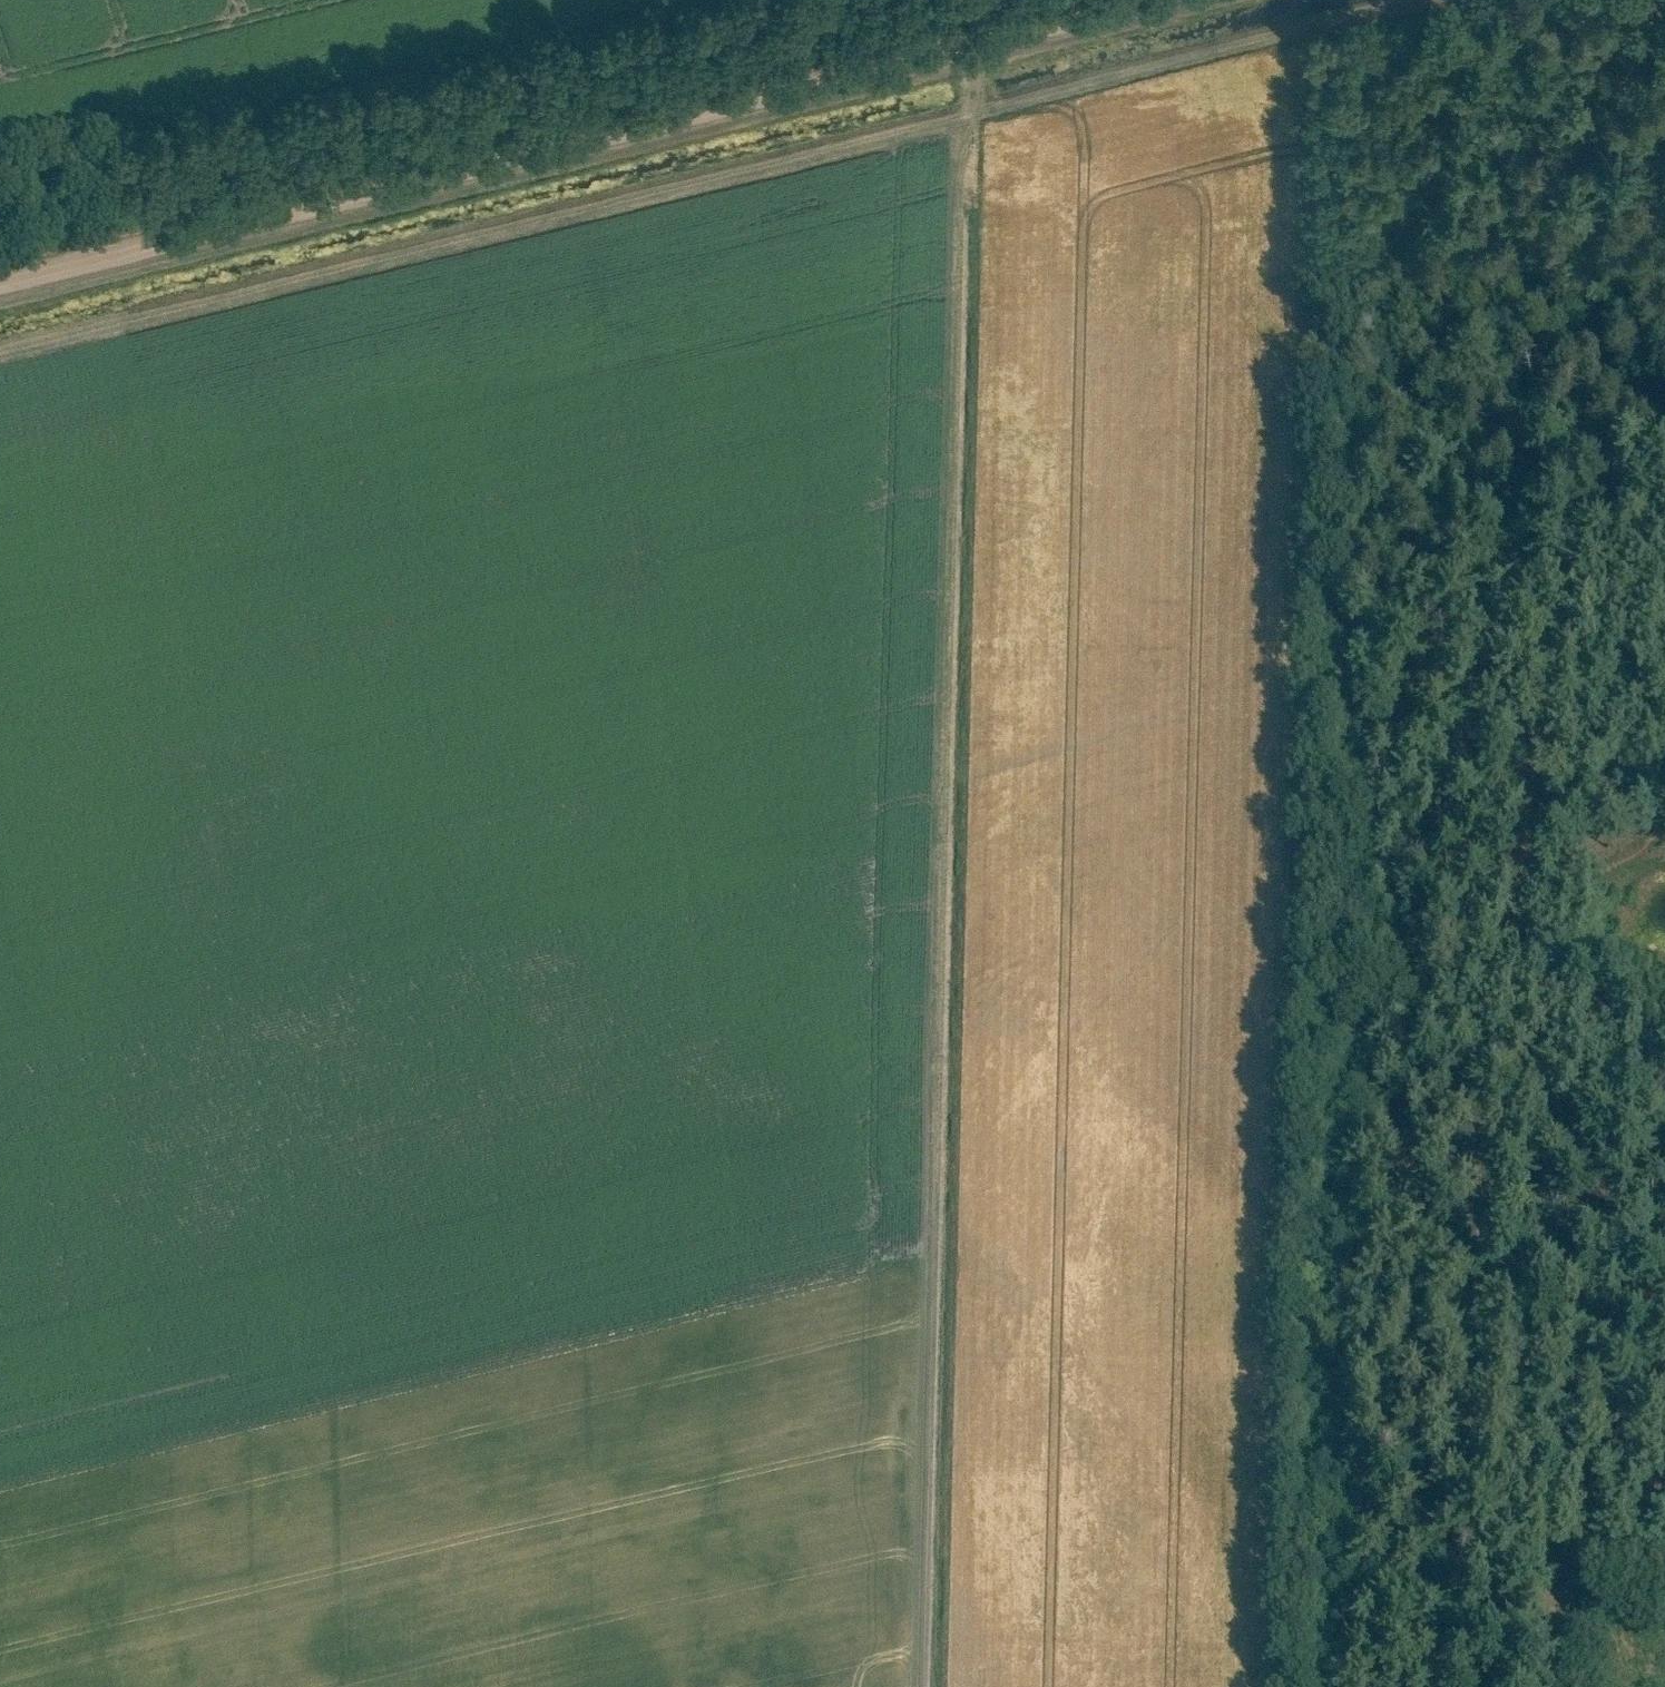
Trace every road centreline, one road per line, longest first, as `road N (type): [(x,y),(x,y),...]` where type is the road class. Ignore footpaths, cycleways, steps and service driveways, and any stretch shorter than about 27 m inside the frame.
road 1 (track): [(0,278),(1120,0)]

